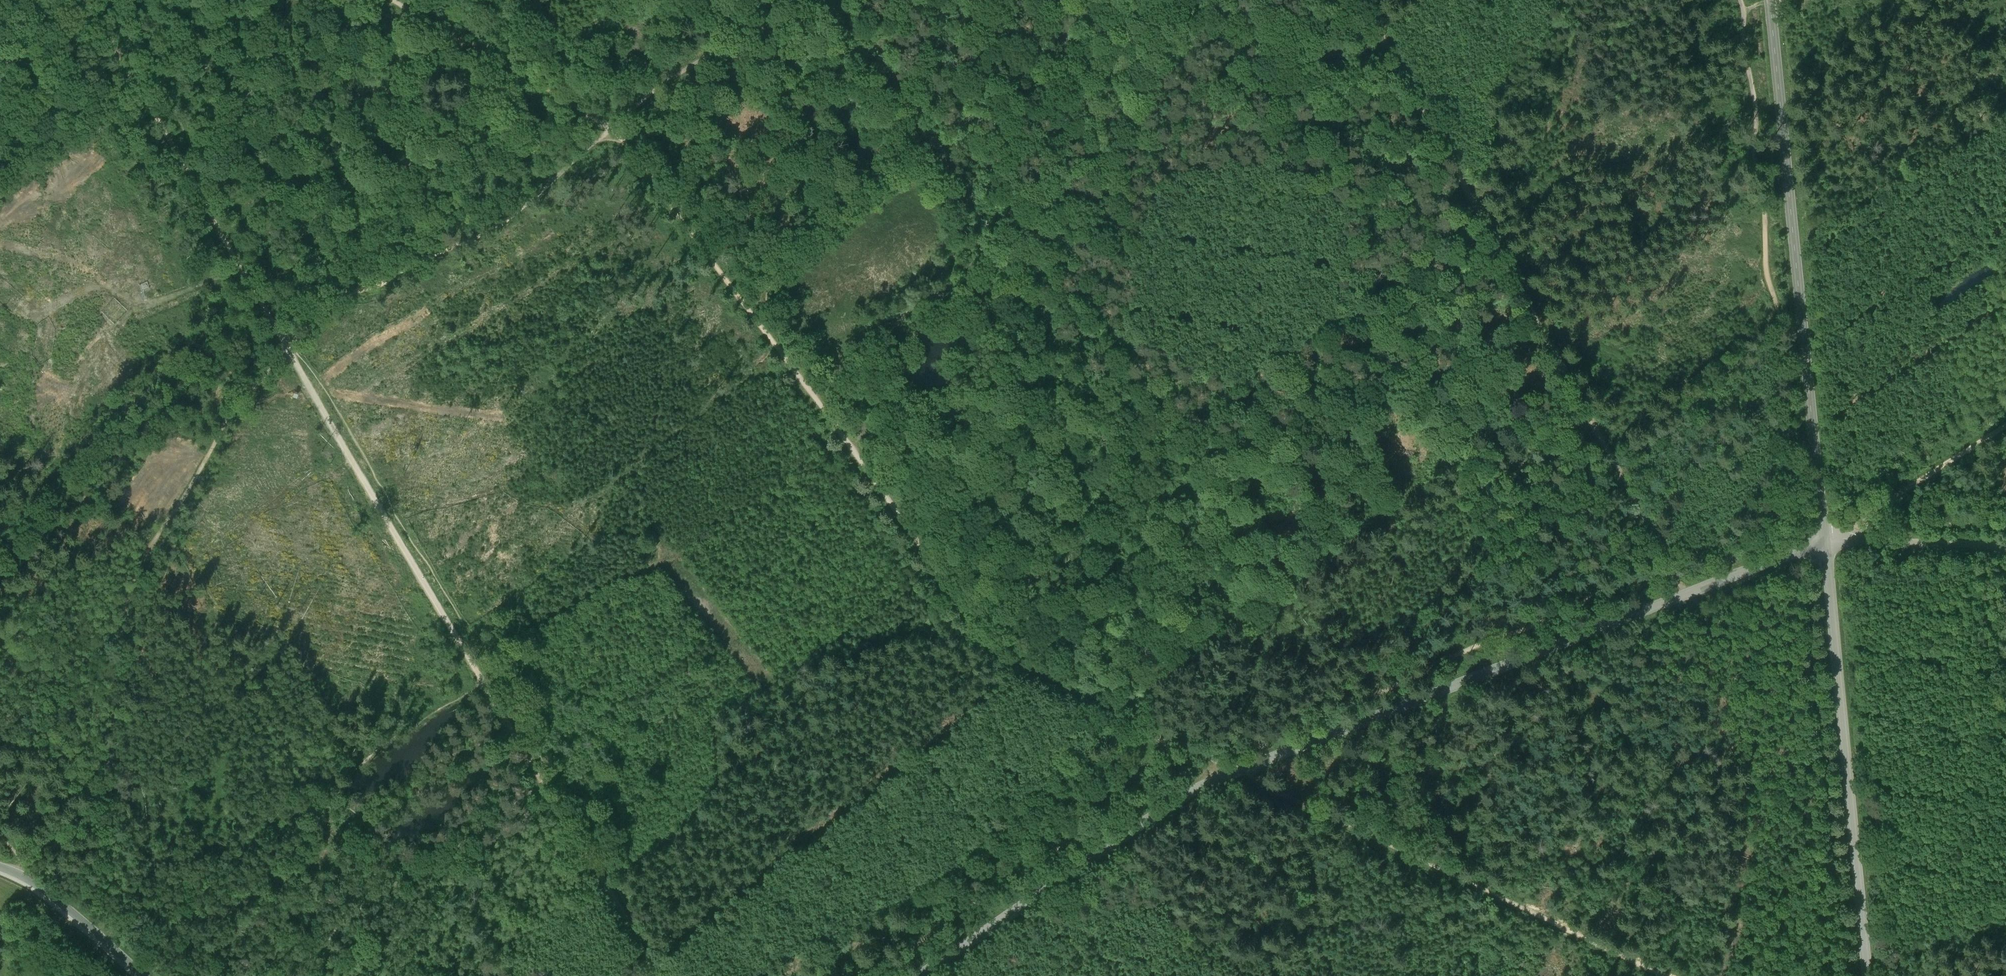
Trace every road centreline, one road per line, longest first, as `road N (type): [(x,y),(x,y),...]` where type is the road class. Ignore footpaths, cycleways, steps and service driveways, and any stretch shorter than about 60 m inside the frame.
road 1 (tertiary): [(1825,535),(1185,794),(919,975)]
road 2 (track): [(610,130),(857,454),(986,643),(1016,667),(1169,742)]
road 3 (track): [(1675,575),(1362,0)]
road 4 (track): [(287,351),(230,413),(139,567),(115,662),(103,786),(21,859)]
road 5 (track): [(786,358),(798,348),(833,349),(983,264),(1030,207),(1097,88),(1170,0)]
road 6 (track): [(1740,0),(1756,107),(1753,161),(1765,200),(1766,274),(1789,392),(1787,488),(1770,539)]
road 7 (unclassified): [(1825,535),(1772,0)]
road 8 (track): [(1203,752),(1665,975)]
road 9 (track): [(1203,752),(1270,743),(1322,713),(1576,609),(1601,590),(1675,575)]
road 10 (track): [(1843,975),(1808,698),(1807,622),(1770,539)]
road 11 (unclassified): [(1872,975),(1825,535)]
road 12 (track): [(493,703),(287,351)]
road 13 (track): [(287,351),(87,0)]
road 14 (track): [(610,130),(506,221),(349,293),(287,351)]
road 15 (track): [(868,975),(1050,856),(1169,742)]
road 16 (track): [(798,348),(767,290),(884,182),(908,173),(934,181),(973,269)]
road 17 (track): [(658,975),(493,703)]
road 18 (track): [(98,936),(224,913),(351,847)]
road 19 (track): [(391,0),(610,130)]
road 20 (track): [(815,0),(744,33),(610,130)]
road 21 (track): [(2005,426),(1825,535)]
road 22 (track): [(800,7),(806,38),(868,88),(908,173)]
road 23 (unclassified): [(1825,535),(2005,544)]
road 24 (residential): [(0,867),(60,901),(140,975)]

